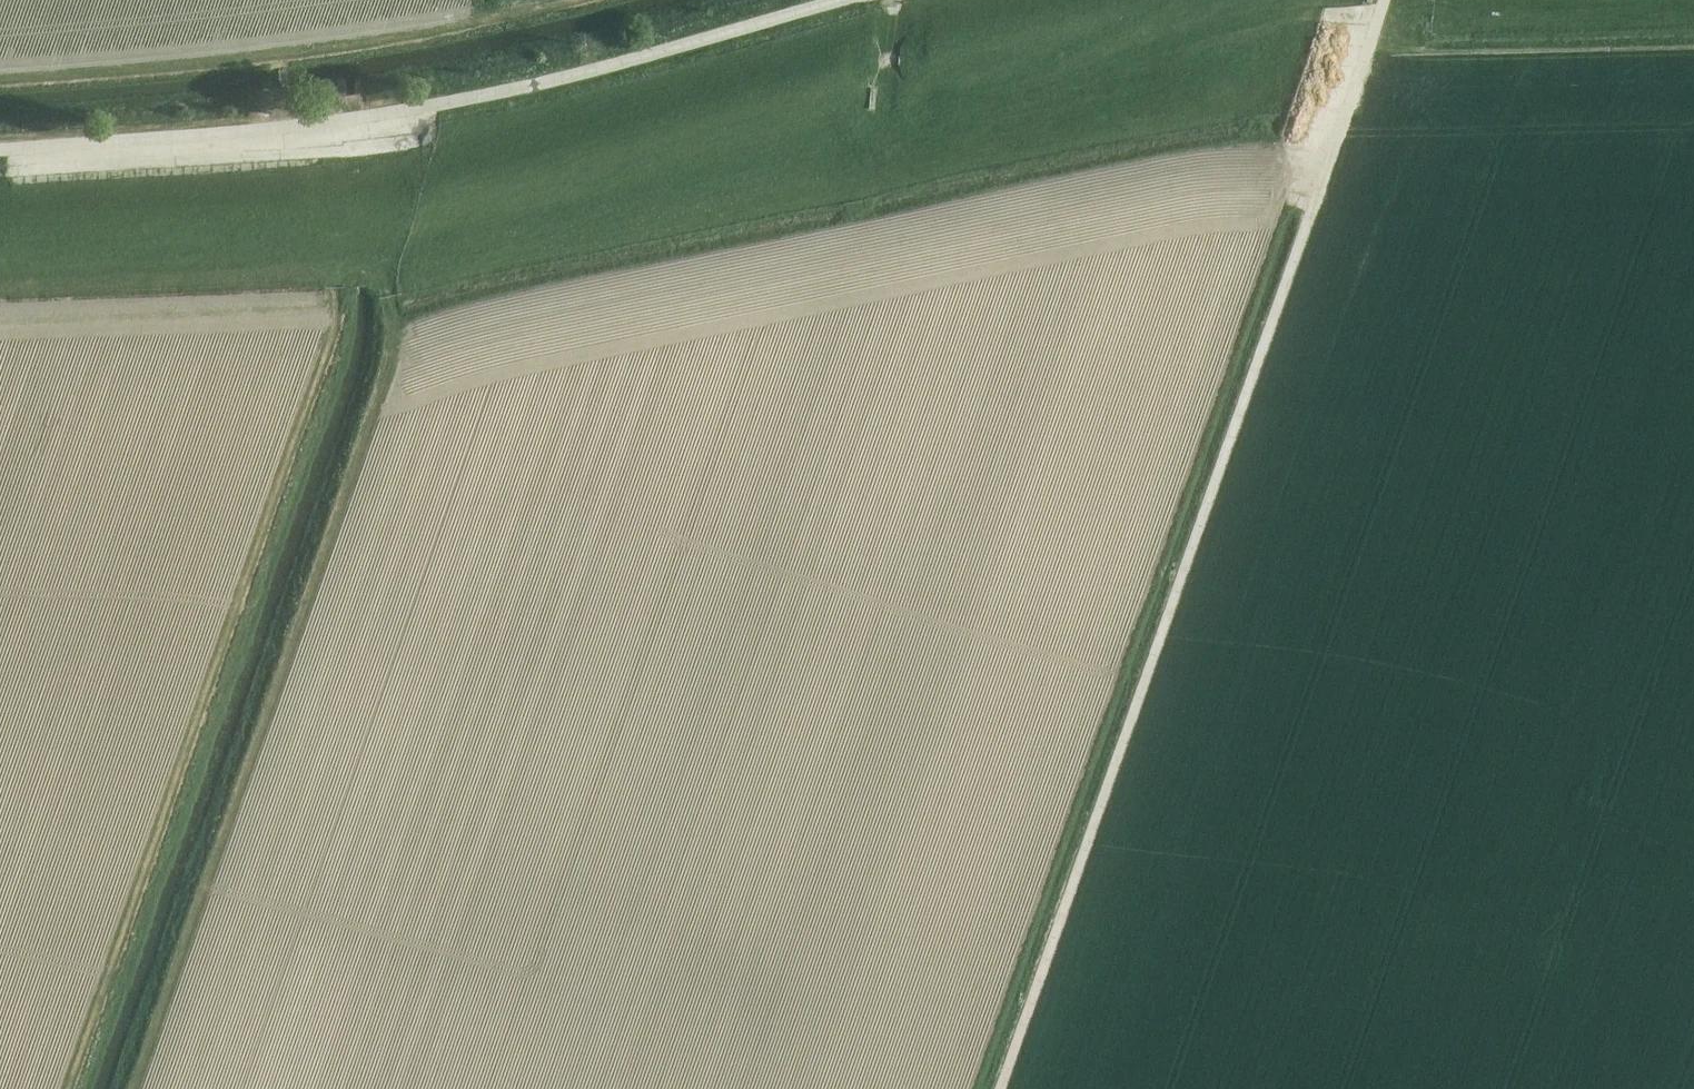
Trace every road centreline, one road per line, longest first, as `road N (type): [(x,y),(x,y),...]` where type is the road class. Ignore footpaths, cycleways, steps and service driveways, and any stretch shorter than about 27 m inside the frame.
road 1 (unclassified): [(0,154),(288,135),(484,99),(839,0)]

